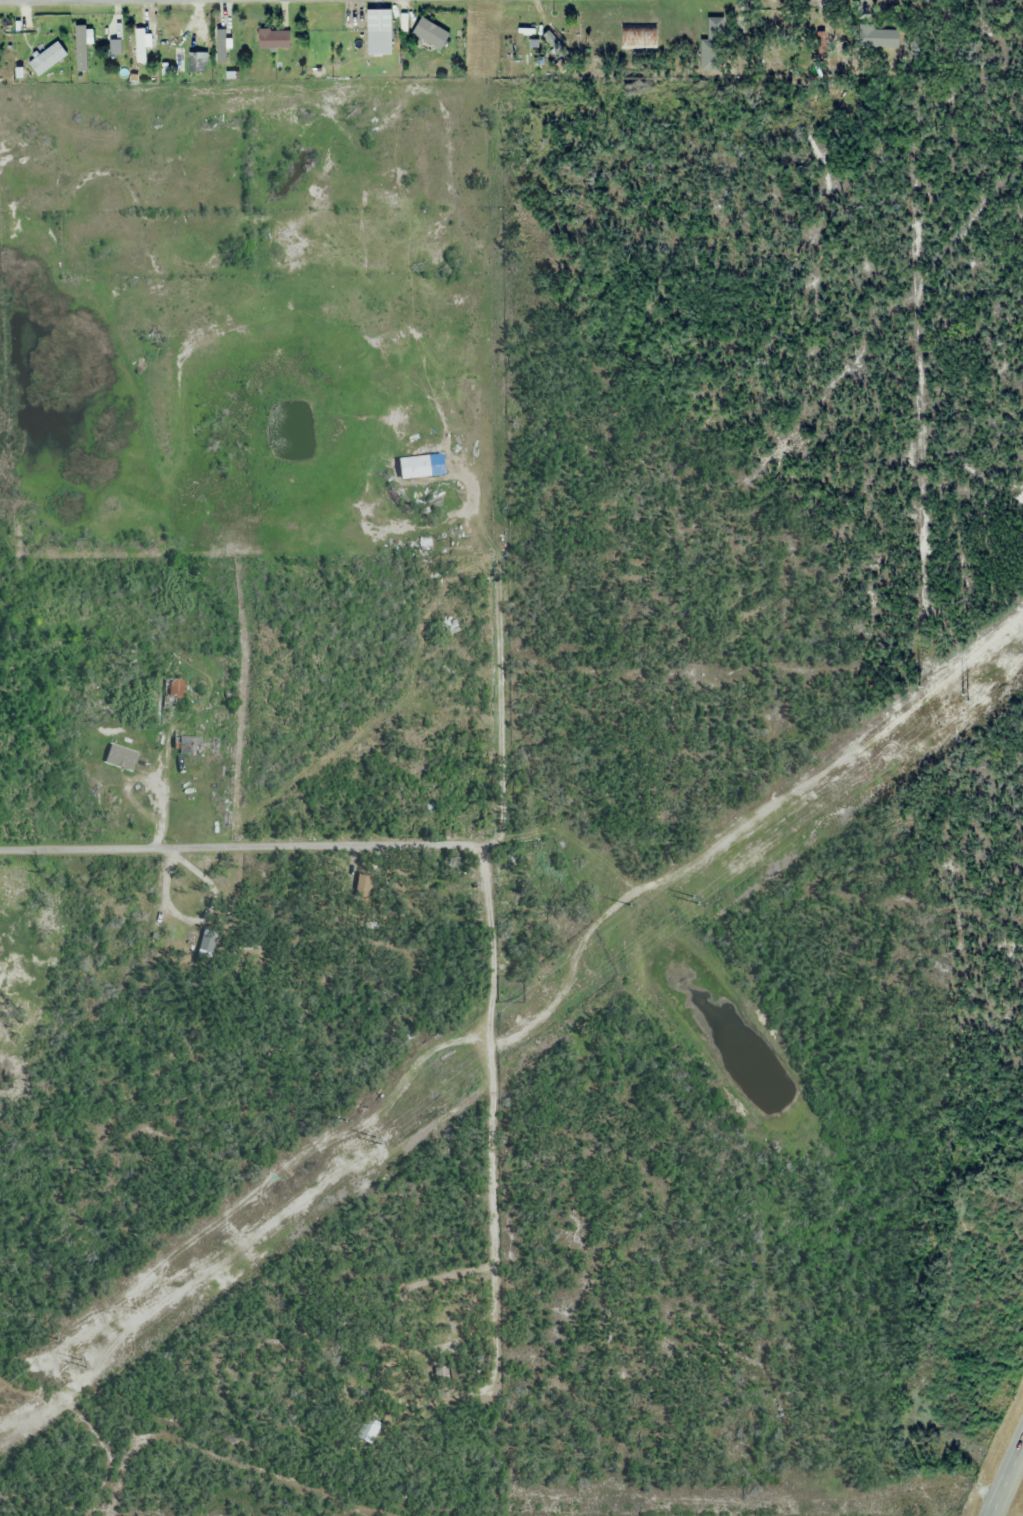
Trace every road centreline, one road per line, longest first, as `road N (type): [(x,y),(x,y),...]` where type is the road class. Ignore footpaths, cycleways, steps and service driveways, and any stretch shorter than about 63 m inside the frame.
road 1 (residential): [(0,850),(474,847)]

